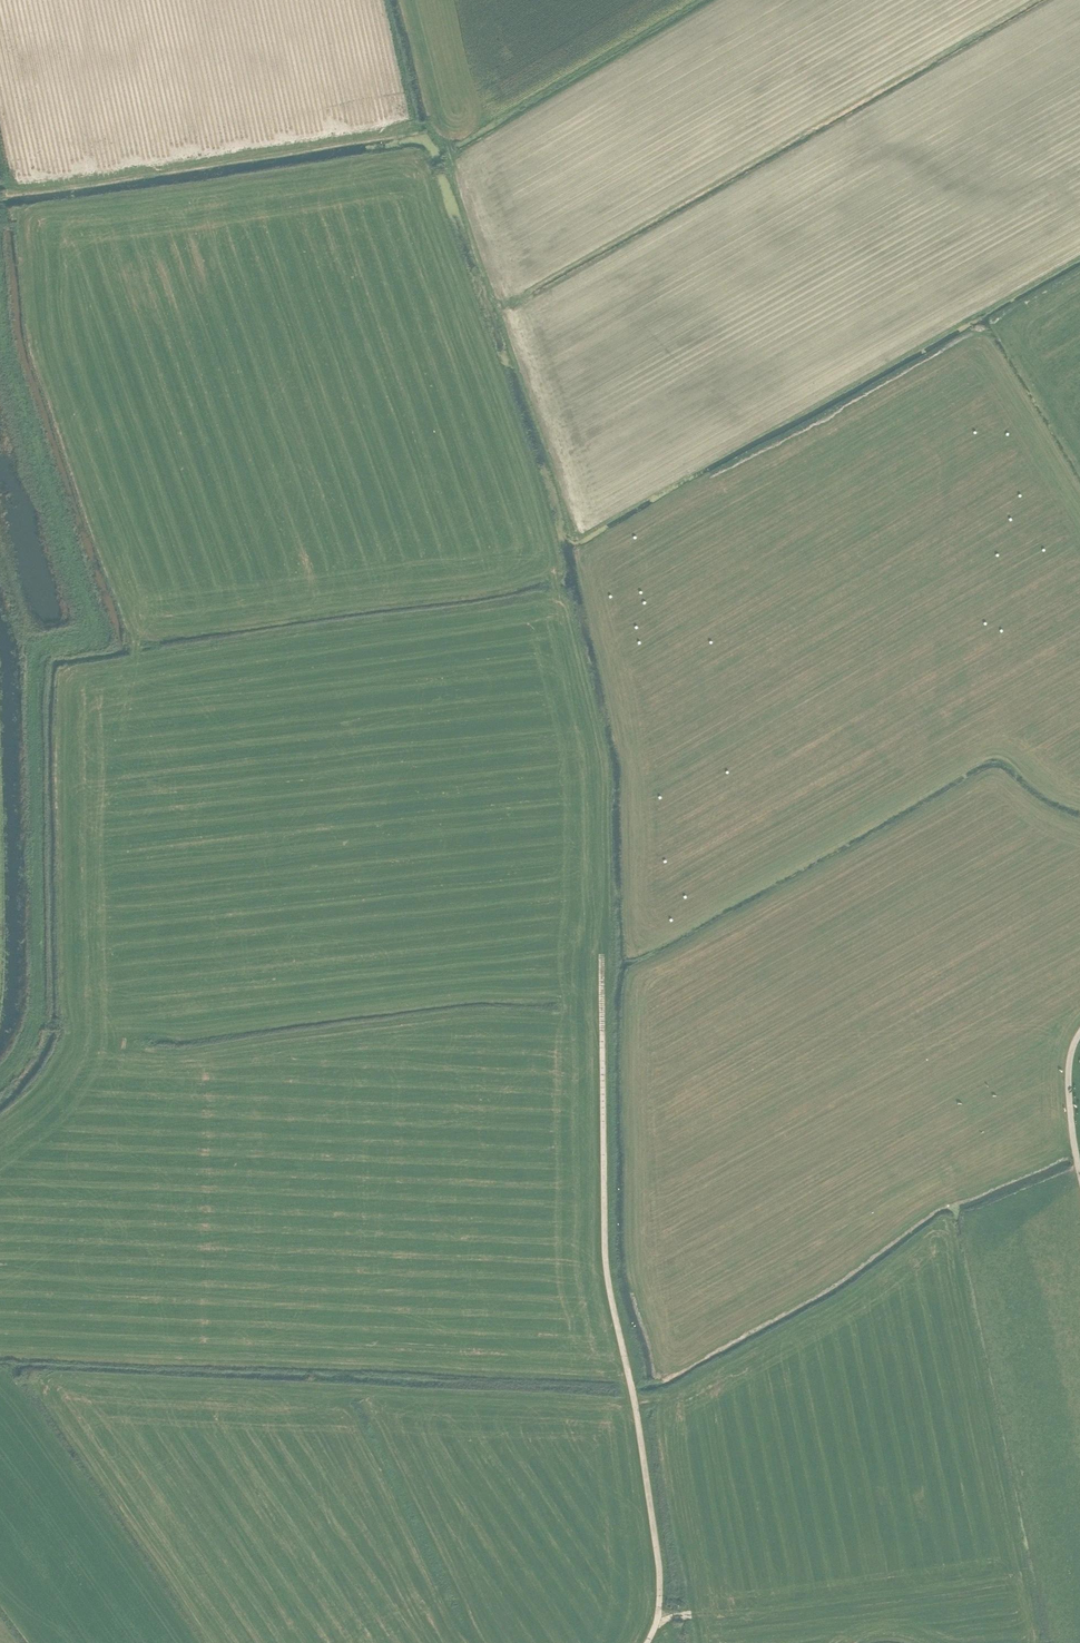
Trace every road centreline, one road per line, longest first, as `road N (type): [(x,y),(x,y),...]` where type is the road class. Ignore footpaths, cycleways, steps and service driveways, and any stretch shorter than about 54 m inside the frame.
road 1 (track): [(647,1642),(660,1611),(660,1566),(607,1268),(607,1032)]
road 2 (track): [(1079,1173),(1067,1071),(1079,1033)]

